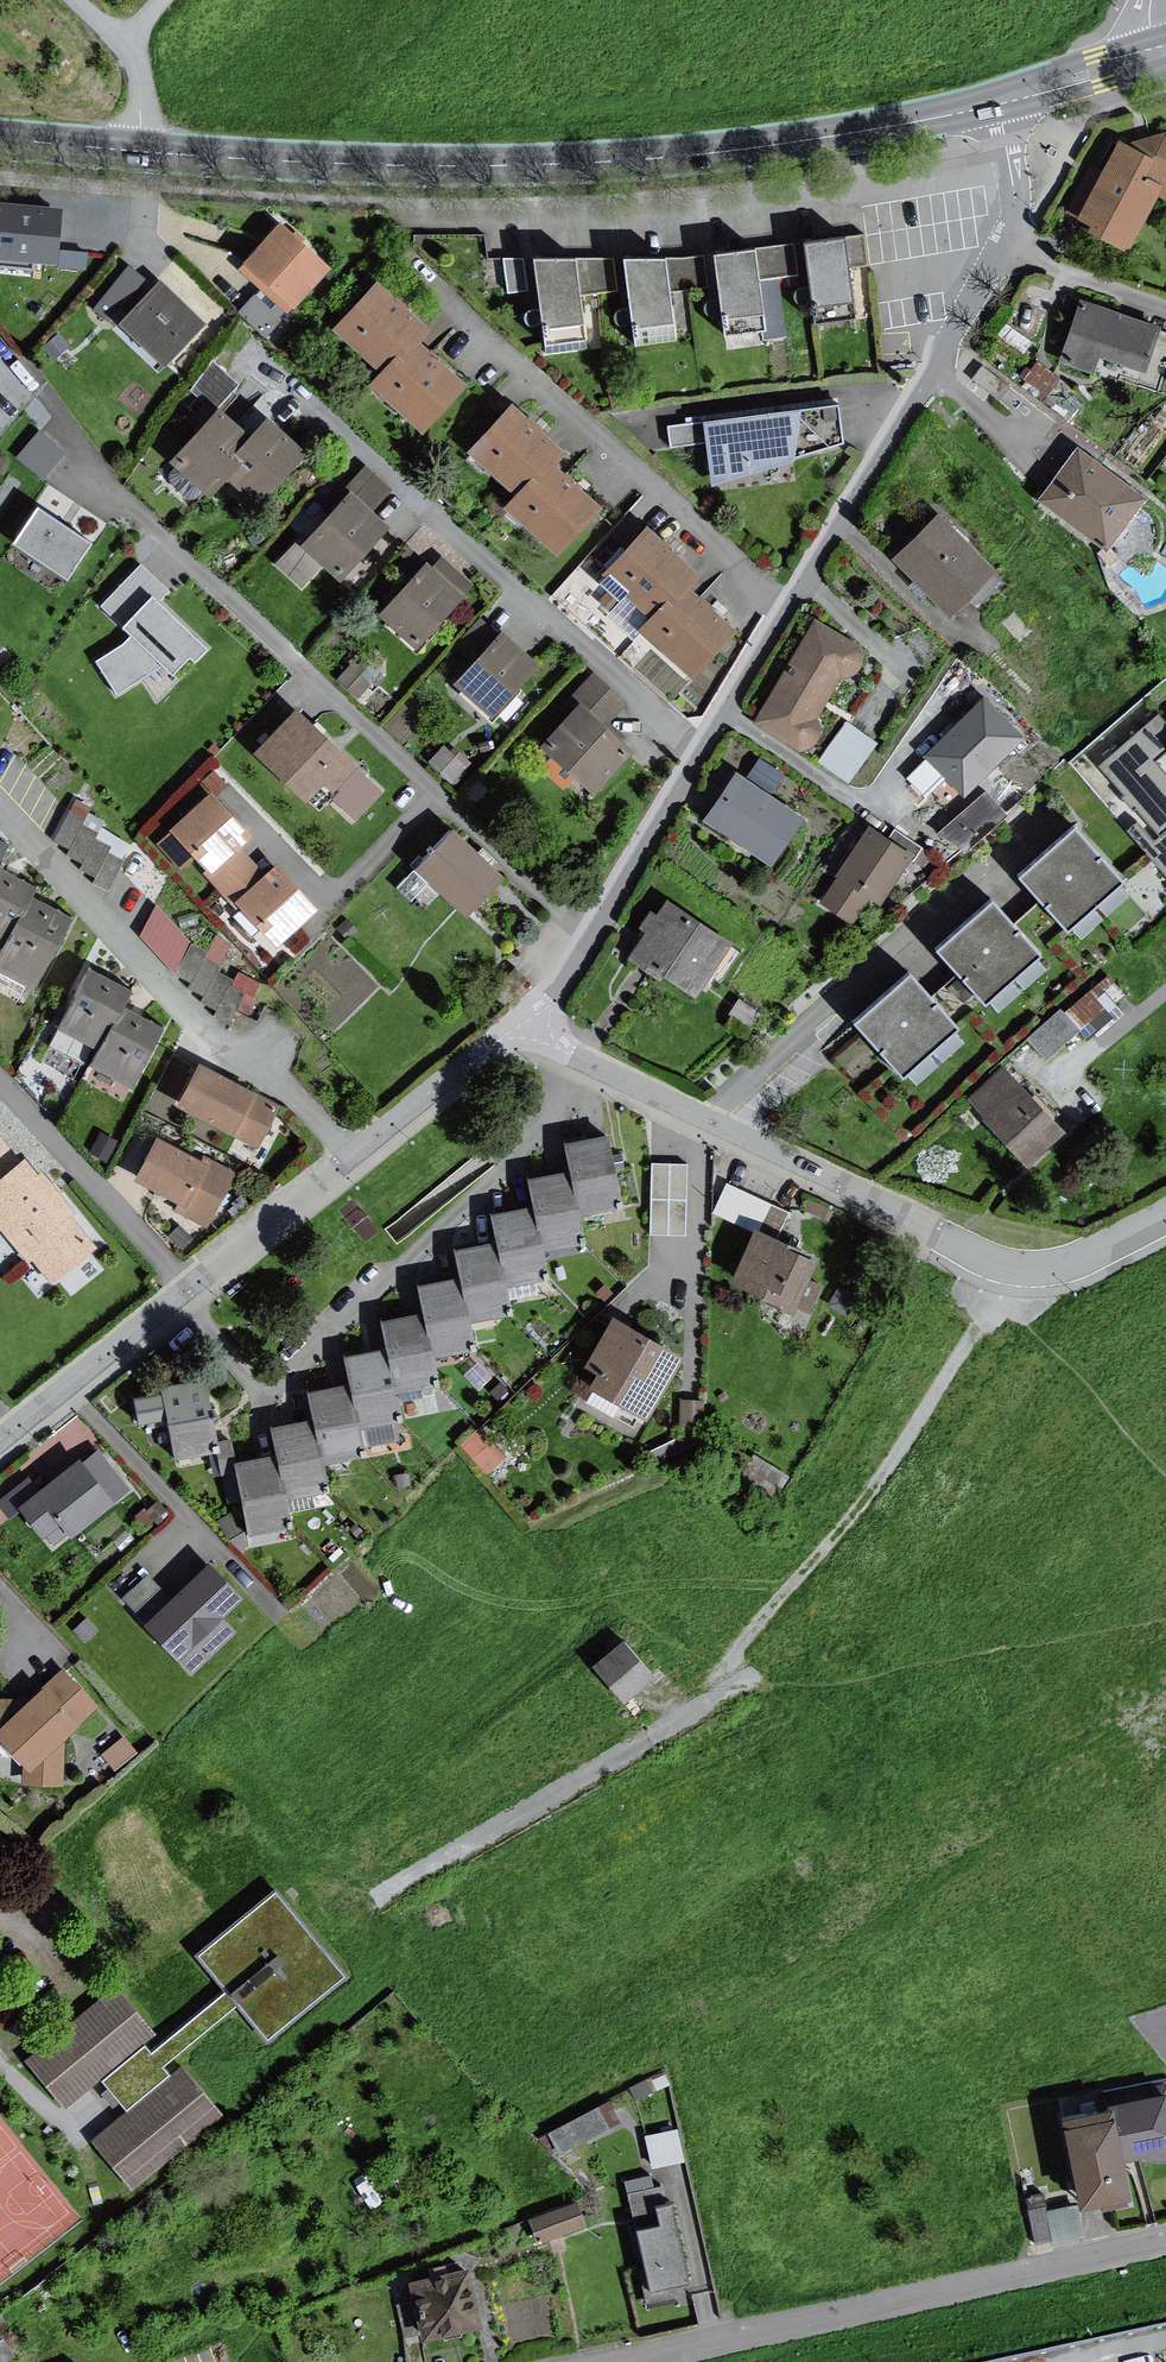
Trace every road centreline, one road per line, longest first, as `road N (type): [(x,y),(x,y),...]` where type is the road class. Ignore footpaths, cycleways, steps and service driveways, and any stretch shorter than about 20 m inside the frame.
road 1 (residential): [(998,105),(1015,211),(1003,251),(529,1028)]
road 2 (secondary): [(143,151),(574,164),(692,155),(998,105)]
road 3 (residential): [(529,1028),(590,1067),(1010,1271),(1081,1260),(1165,1215)]
road 4 (residential): [(1165,2238),(615,2361)]
road 5 (residential): [(360,1150),(147,968),(0,810)]
road 6 (residential): [(0,1443),(360,1150)]
road 7 (residential): [(360,1150),(498,1042),(529,1028)]
road 8 (unclassified): [(75,0),(123,43),(137,87),(143,151)]
road 9 (secondary): [(998,105),(1157,55)]
road 10 (secondary): [(0,139),(143,151)]

